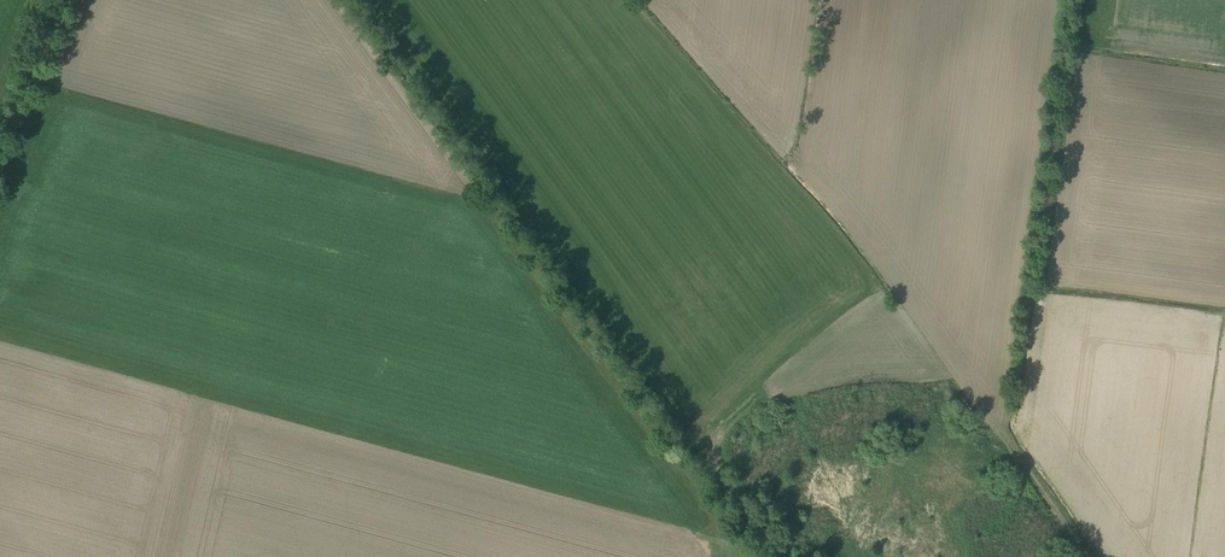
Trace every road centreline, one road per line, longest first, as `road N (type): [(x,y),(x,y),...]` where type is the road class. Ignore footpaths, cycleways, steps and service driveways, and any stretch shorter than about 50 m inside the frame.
road 1 (track): [(780,556),(730,488),(714,440),(772,389)]
road 2 (track): [(59,0),(0,137)]

